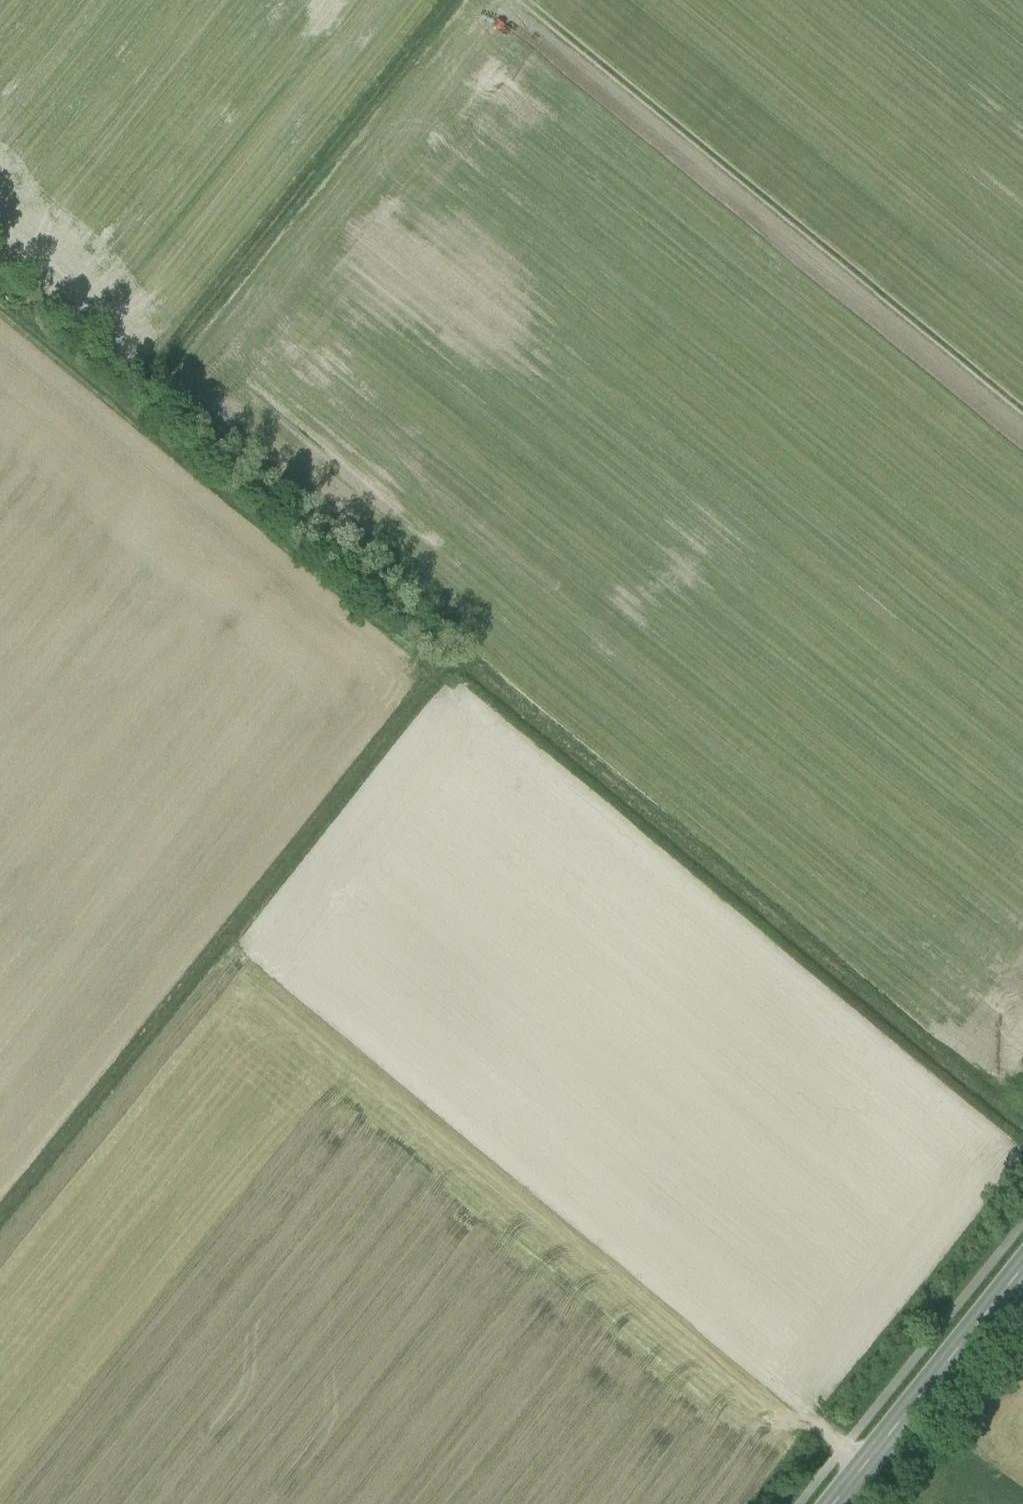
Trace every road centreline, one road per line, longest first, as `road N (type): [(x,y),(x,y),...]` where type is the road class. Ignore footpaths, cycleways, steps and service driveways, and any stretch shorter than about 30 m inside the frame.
road 1 (track): [(1022,410),(523,0)]
road 2 (primary): [(835,1503),(1022,1269)]

